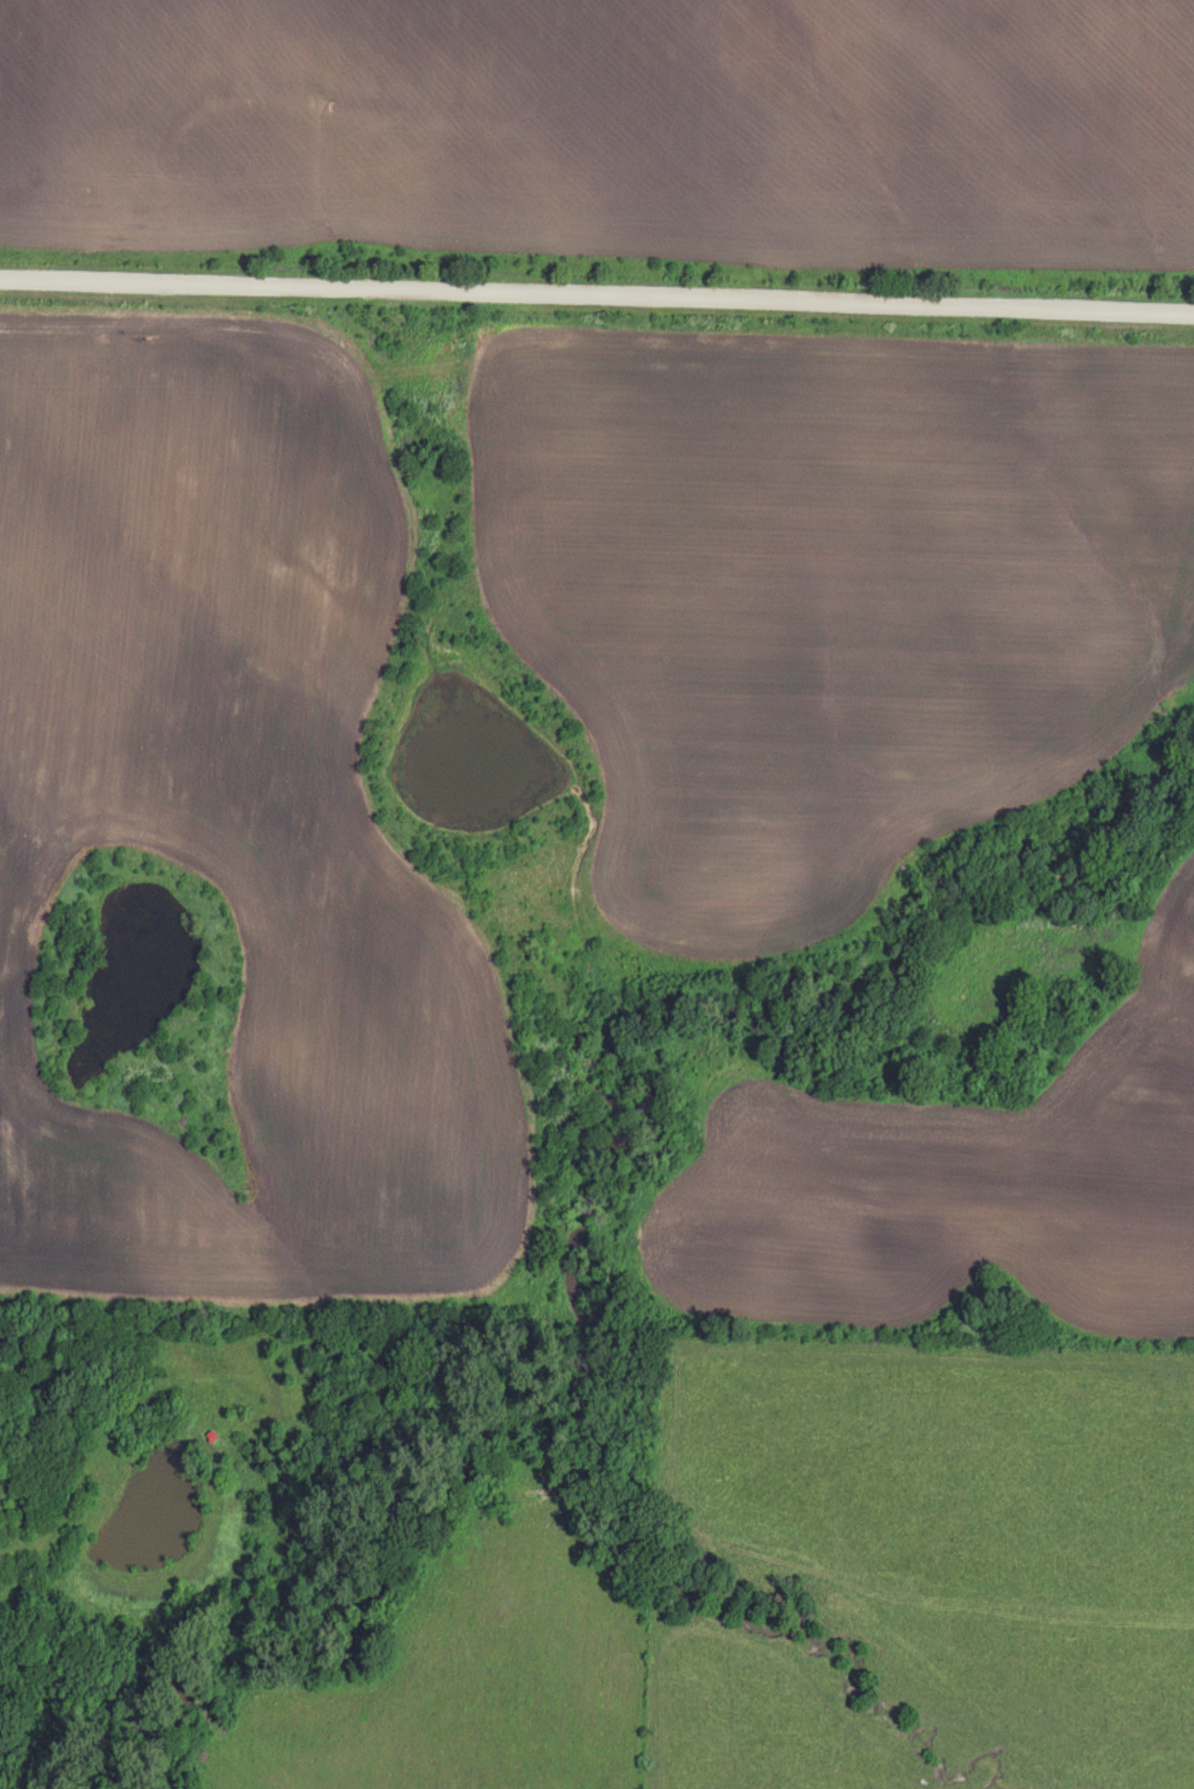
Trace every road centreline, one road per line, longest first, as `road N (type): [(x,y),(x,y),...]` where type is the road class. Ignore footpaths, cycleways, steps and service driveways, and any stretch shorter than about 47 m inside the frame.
road 1 (residential): [(1193,314),(0,279)]

